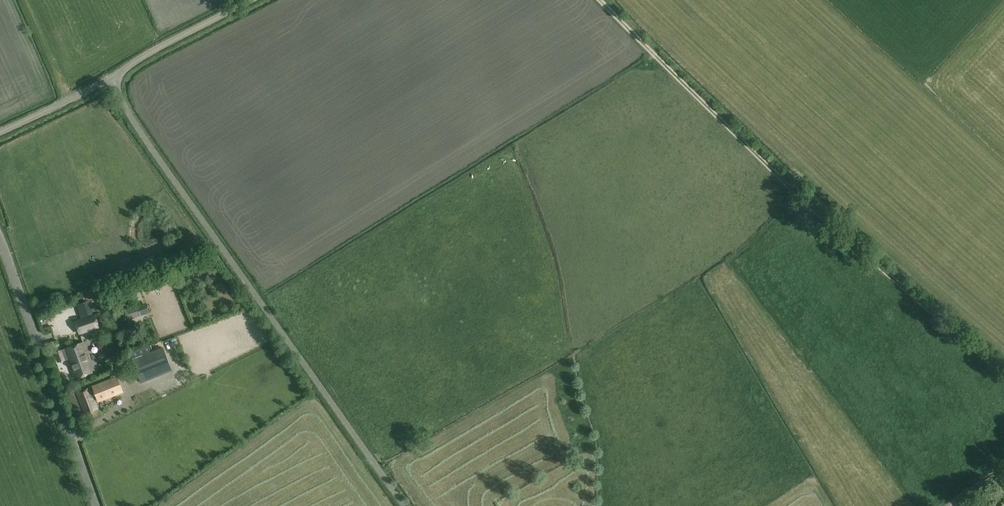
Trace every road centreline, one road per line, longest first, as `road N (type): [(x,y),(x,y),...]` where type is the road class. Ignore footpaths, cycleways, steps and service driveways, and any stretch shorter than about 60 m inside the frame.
road 1 (track): [(1003,367),(612,0)]
road 2 (unclassified): [(408,505),(142,133),(113,78)]
road 3 (tertiary): [(98,505),(0,240)]
road 4 (unclassified): [(113,78),(252,0)]
road 5 (unclassified): [(0,134),(113,78)]

